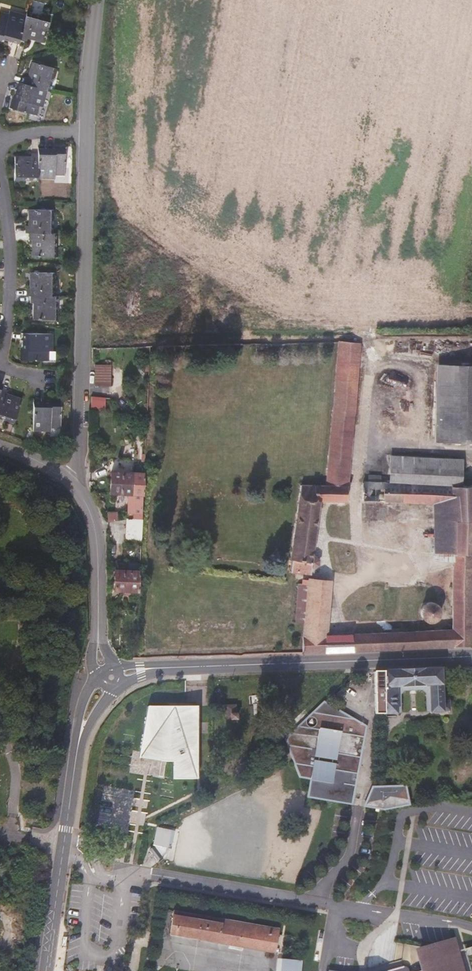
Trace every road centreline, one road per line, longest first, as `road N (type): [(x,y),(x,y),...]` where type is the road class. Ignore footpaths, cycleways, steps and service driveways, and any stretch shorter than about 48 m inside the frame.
road 1 (tertiary): [(471,658),(111,677)]
road 2 (residential): [(71,483),(80,455),(88,131)]
road 3 (tertiary): [(46,970),(80,743),(94,698),(111,677)]
road 4 (residential): [(48,380),(3,366),(11,289),(0,180)]
road 5 (tertiary): [(71,483),(92,521),(98,649),(111,677)]
road 6 (residential): [(88,131),(98,0)]

